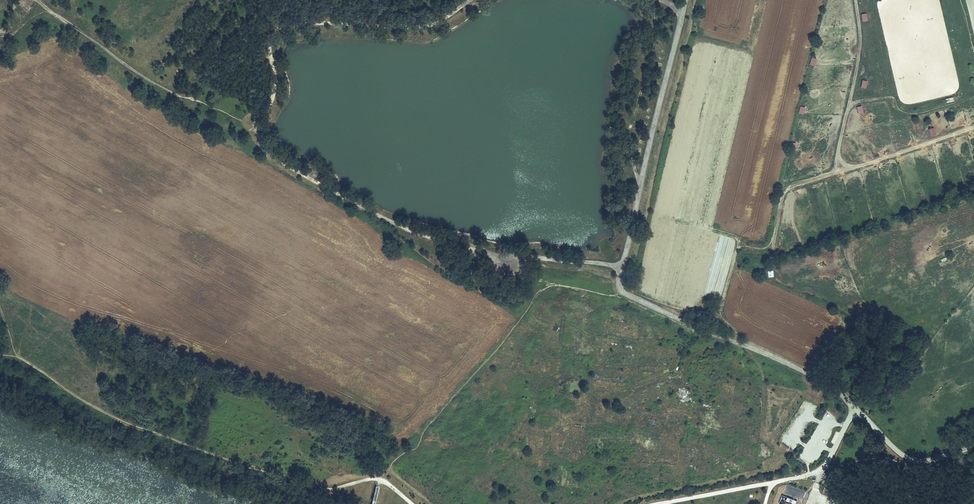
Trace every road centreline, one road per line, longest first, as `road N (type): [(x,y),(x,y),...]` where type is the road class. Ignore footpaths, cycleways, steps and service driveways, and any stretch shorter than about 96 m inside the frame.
road 1 (residential): [(973,446),(909,459),(817,378),(621,292),(621,266)]
road 2 (track): [(0,354),(134,426),(326,490)]
road 3 (track): [(973,128),(784,190),(774,243)]
road 4 (track): [(842,172),(838,154),(860,49),(856,0)]
road 5 (track): [(183,97),(40,0)]
road 6 (track): [(739,342),(719,315),(737,241),(709,229)]

